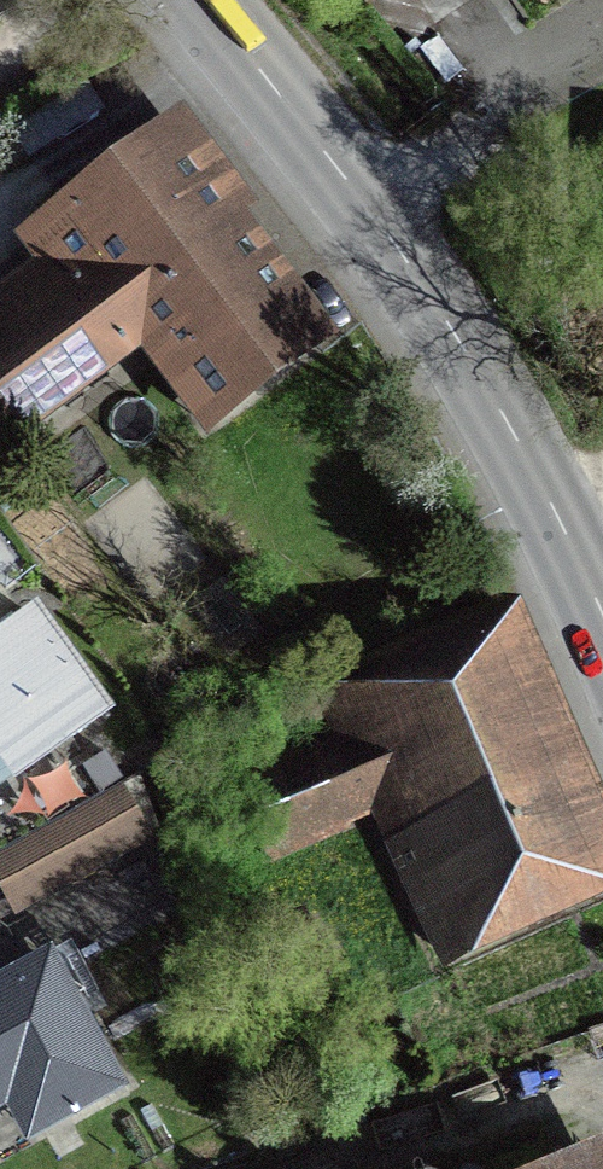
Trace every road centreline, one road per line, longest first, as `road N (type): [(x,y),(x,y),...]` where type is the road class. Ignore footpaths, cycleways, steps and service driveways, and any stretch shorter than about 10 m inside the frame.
road 1 (secondary): [(205,0),(370,205),(465,344),(567,535),(602,621)]
road 2 (track): [(602,195),(453,154),(370,205)]

